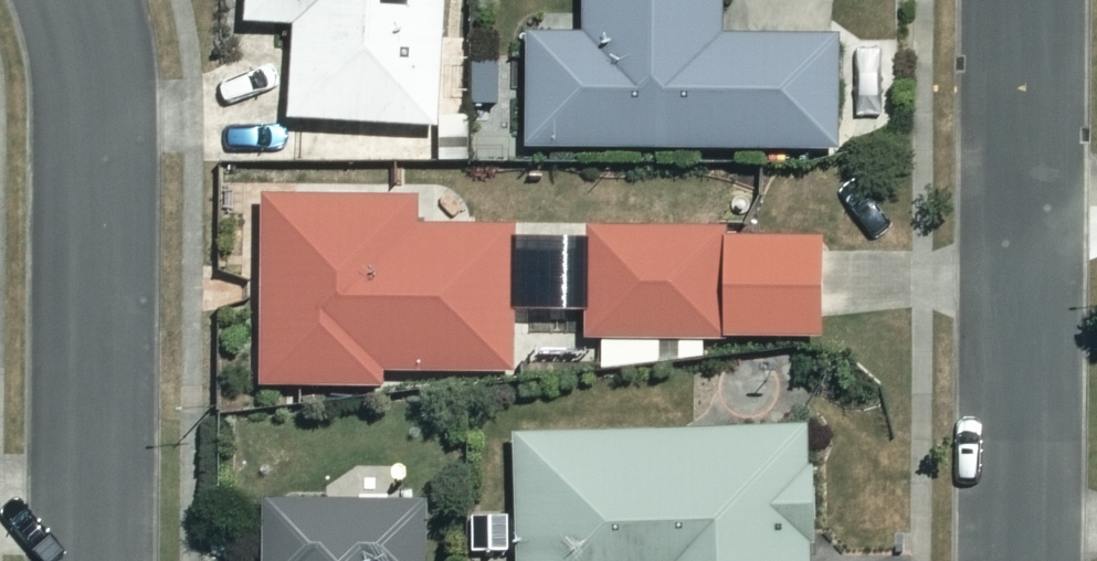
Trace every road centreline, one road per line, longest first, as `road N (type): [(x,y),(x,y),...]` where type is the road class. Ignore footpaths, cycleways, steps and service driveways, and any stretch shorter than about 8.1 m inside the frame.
road 1 (residential): [(72,0),(94,82),(94,560)]
road 2 (residential): [(1022,560),(1025,212)]
road 3 (residential): [(1025,212),(1024,0)]

